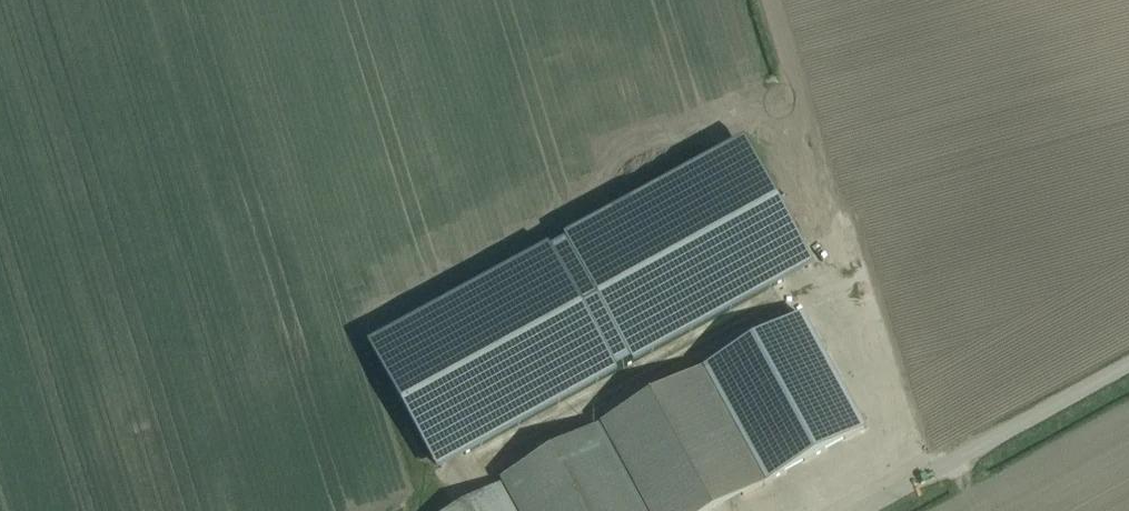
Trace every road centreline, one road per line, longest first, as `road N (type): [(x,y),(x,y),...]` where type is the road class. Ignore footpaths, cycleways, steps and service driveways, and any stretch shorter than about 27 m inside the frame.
road 1 (unclassified): [(913,477),(768,0)]
road 2 (unclassified): [(913,477),(1128,361)]

